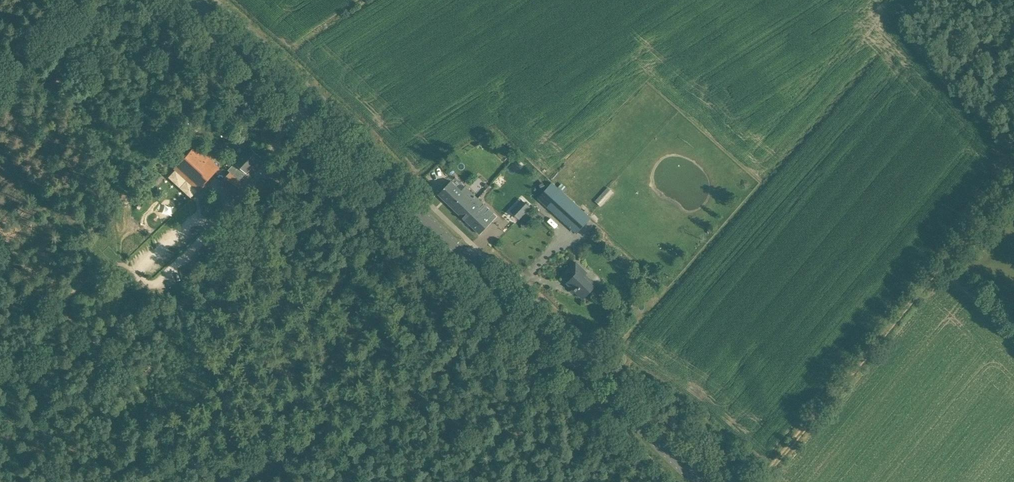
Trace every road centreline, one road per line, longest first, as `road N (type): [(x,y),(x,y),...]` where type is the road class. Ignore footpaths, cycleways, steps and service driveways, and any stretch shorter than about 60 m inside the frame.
road 1 (secondary): [(694,481),(361,157),(184,0)]
road 2 (track): [(760,481),(1013,185)]
road 3 (track): [(1013,151),(897,30)]

